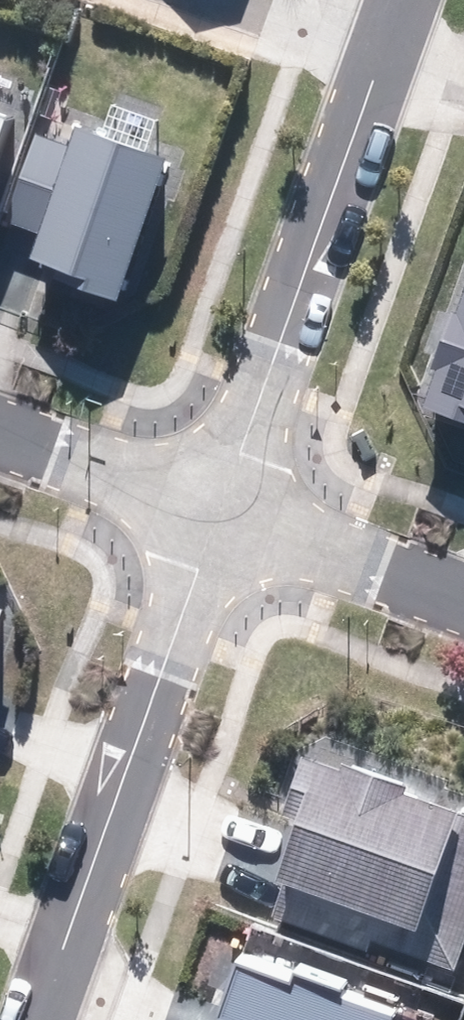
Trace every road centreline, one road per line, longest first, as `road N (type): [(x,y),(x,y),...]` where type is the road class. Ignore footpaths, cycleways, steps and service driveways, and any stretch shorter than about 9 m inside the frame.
road 1 (residential): [(222,500),(36,1019)]
road 2 (residential): [(384,41),(222,500)]
road 3 (residential): [(222,500),(463,595)]
road 4 (residential): [(0,422),(222,500)]

